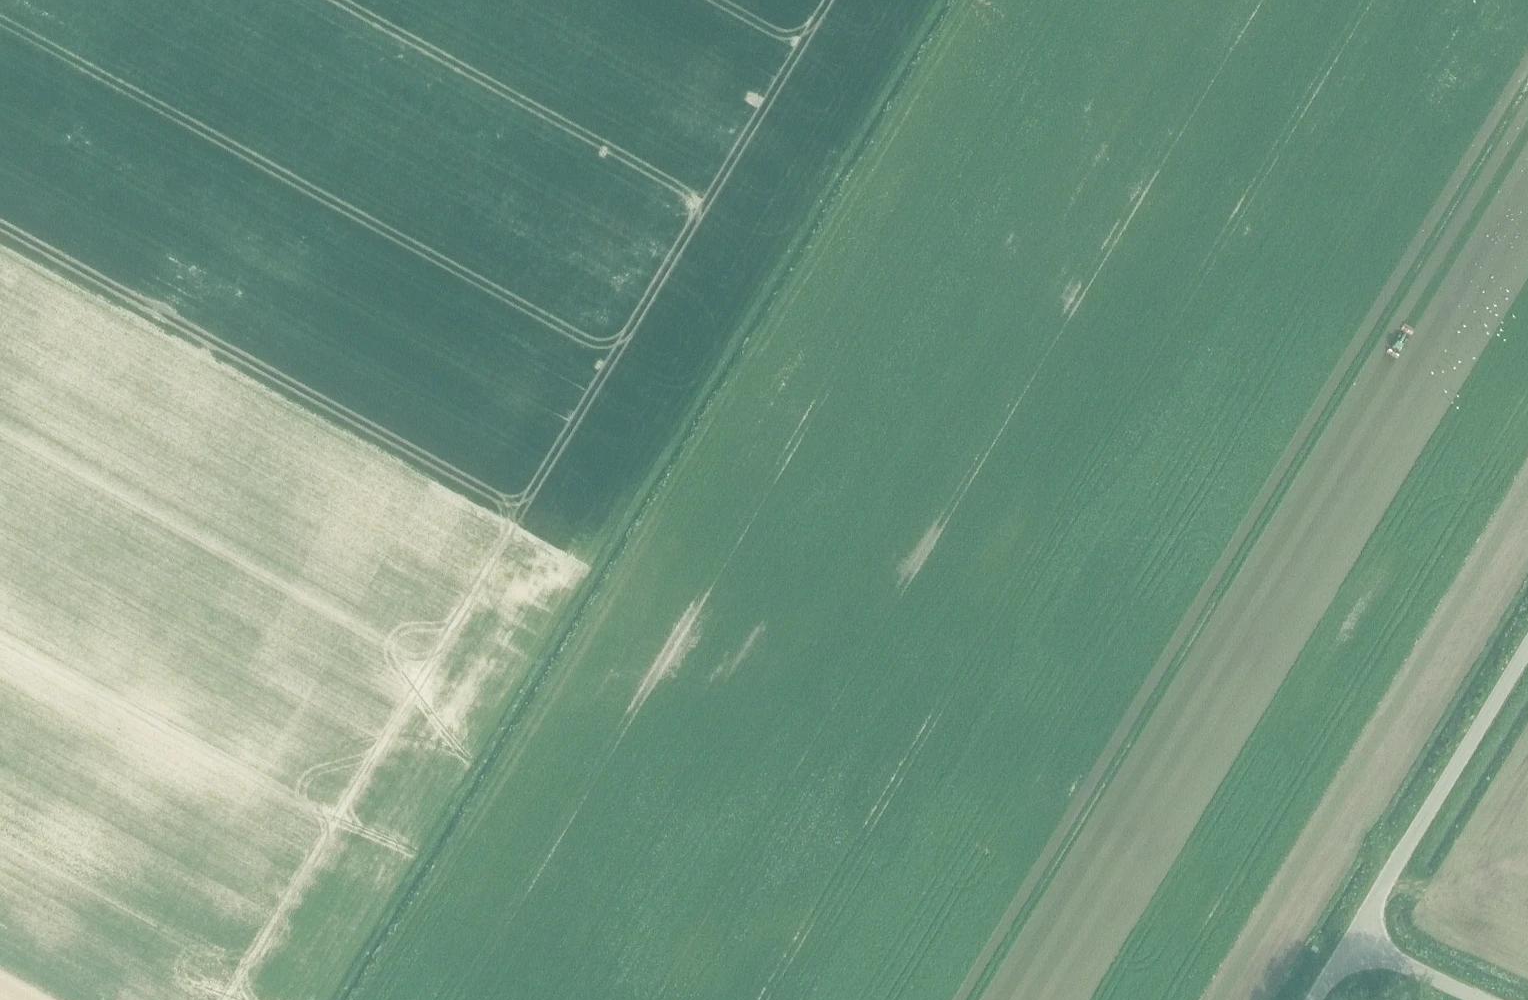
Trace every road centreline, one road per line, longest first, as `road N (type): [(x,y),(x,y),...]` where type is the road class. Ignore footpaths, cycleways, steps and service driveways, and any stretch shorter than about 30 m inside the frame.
road 1 (unclassified): [(1355,933),(1527,646)]
road 2 (unclassified): [(1483,999),(1355,933)]

